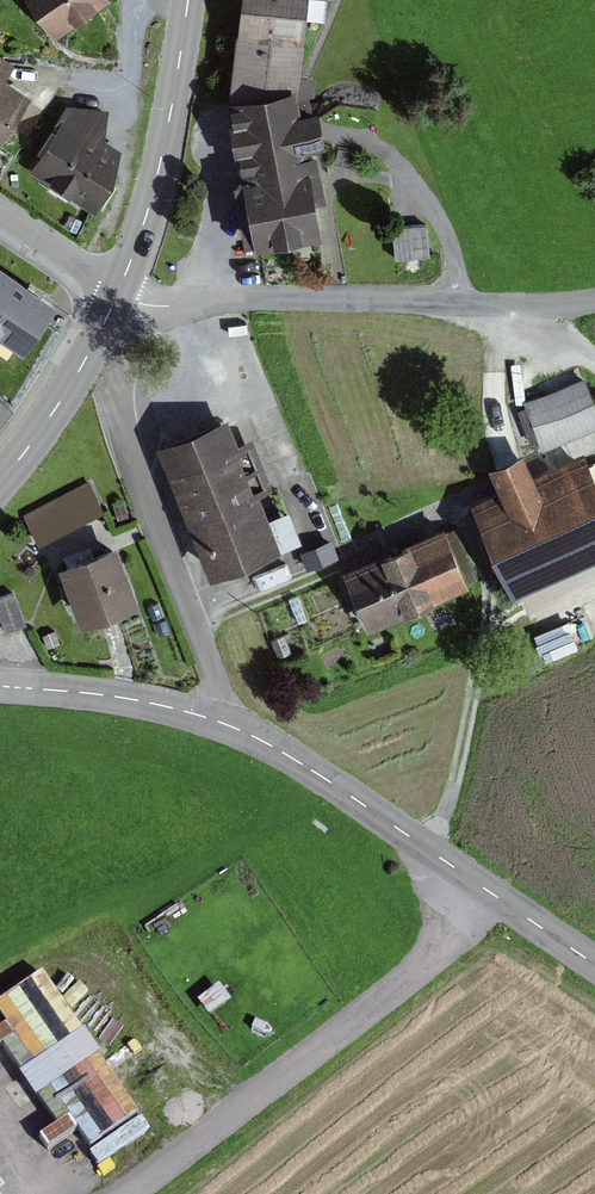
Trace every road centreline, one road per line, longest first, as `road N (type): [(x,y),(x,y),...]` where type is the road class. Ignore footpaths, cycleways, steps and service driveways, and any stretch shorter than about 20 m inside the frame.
road 1 (track): [(198,625),(465,504),(491,610),(434,854)]
road 2 (unclassified): [(594,299),(526,308),(313,301),(150,306),(118,293)]
road 3 (track): [(482,887),(439,947),(312,1060),(132,1193)]
road 4 (tertiary): [(594,964),(335,785),(217,720)]
road 5 (residential): [(217,720),(222,702),(198,625),(109,388)]
road 6 (tertiary): [(187,0),(157,180),(118,293)]
road 7 (track): [(338,125),(369,139),(429,200),(449,236),(462,307)]
road 8 (tertiary): [(118,293),(77,375),(0,482)]
road 9 (tertiary): [(217,720),(96,694),(0,686)]
road 10 (residential): [(0,214),(118,293)]
road 11 (track): [(465,504),(594,448)]
road 12 (track): [(473,699),(594,636)]

